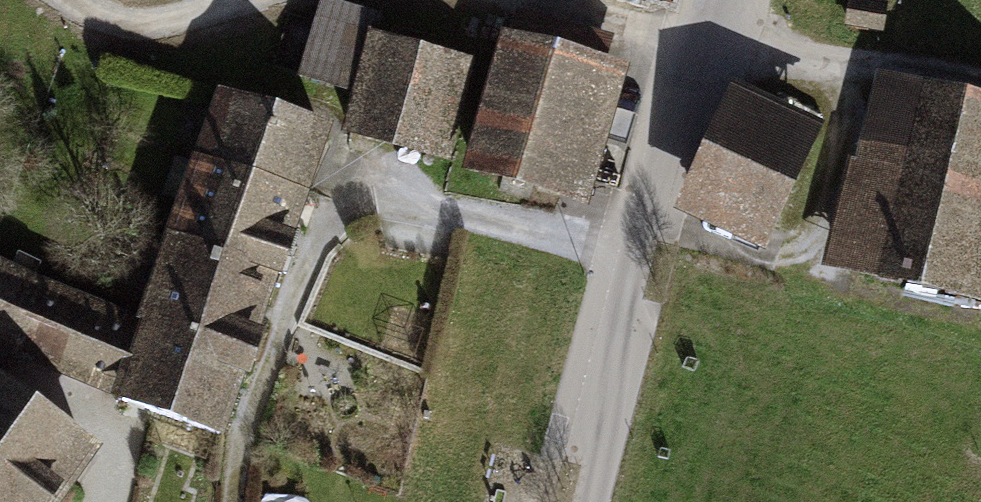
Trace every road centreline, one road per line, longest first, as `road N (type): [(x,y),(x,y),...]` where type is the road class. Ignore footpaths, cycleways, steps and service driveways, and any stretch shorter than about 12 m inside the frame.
road 1 (tertiary): [(709,43),(580,501)]
road 2 (unclassified): [(709,43),(980,89)]
road 3 (track): [(534,0),(709,43)]
road 4 (track): [(72,0),(109,19),(168,21),(238,0)]

